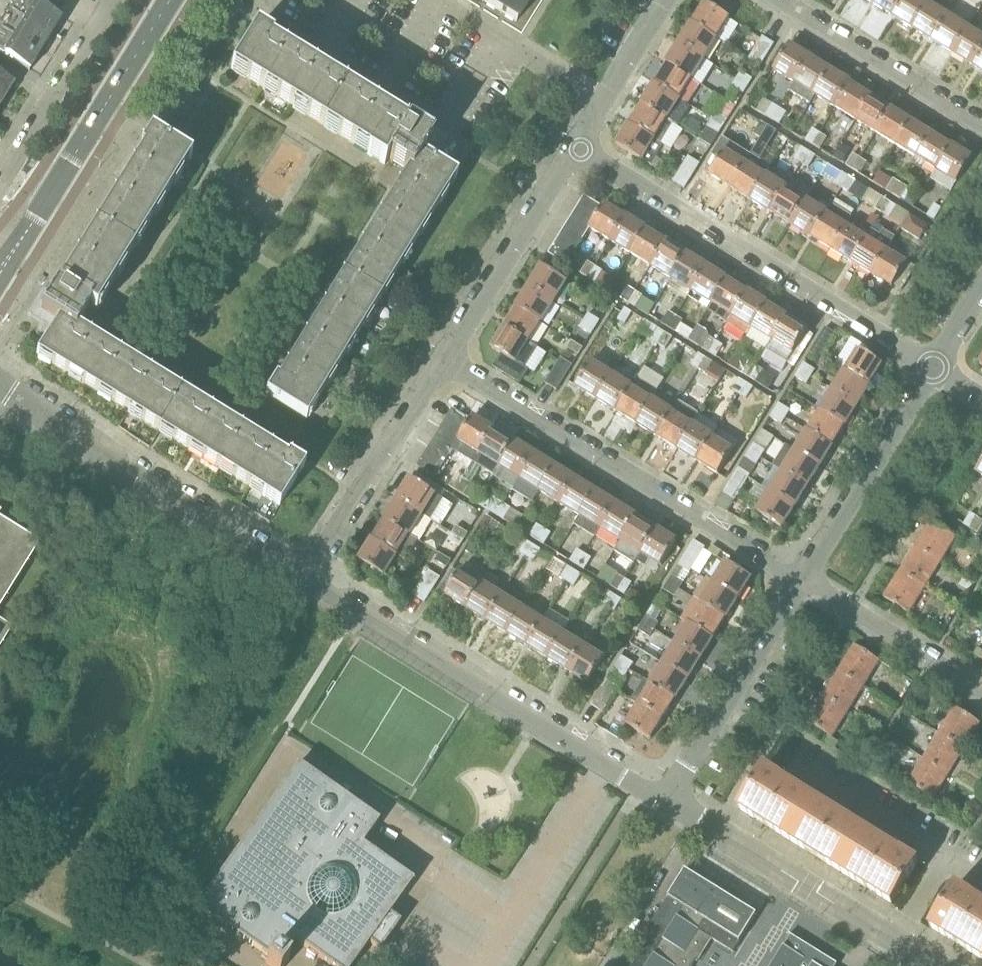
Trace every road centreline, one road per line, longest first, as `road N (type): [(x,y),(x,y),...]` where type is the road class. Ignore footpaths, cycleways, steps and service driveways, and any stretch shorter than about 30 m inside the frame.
road 1 (unclassified): [(666,799),(306,580)]
road 2 (residential): [(577,147),(934,368)]
road 3 (residential): [(802,579),(444,360)]
road 4 (unclassified): [(306,580),(0,386)]
road 5 (unclassified): [(897,941),(666,799)]
road 6 (residential): [(306,580),(444,360)]
road 7 (residential): [(666,799),(802,579)]
road 8 (residential): [(444,360),(577,147)]
road 9 (residential): [(802,579),(934,368)]
road 10 (residential): [(981,125),(781,0)]
road 11 (tertiary): [(54,189),(170,0)]
road 12 (residential): [(112,0),(0,182)]
road 13 (residential): [(981,690),(802,579)]
road 14 (residential): [(601,103),(434,0)]
road 15 (residential): [(601,103),(665,0)]

